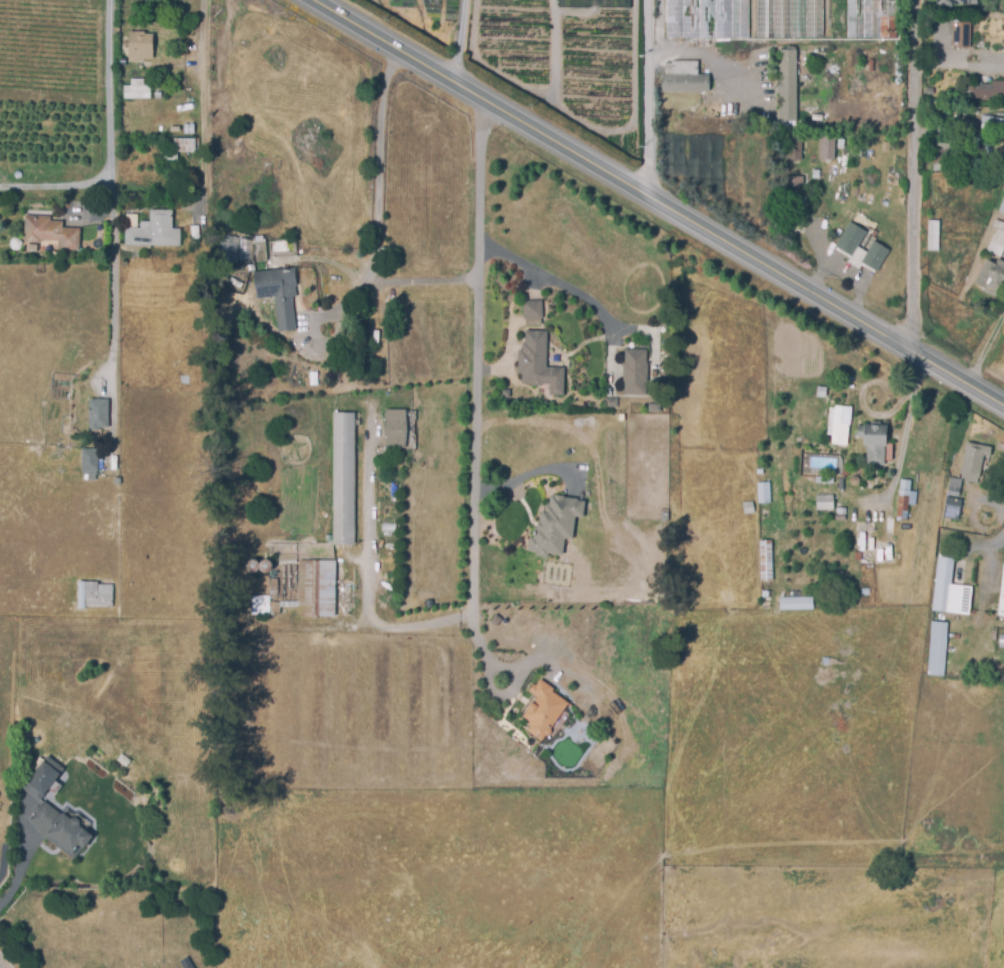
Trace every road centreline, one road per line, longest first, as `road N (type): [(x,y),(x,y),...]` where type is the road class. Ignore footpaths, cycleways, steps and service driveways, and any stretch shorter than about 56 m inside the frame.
road 1 (primary): [(911,358),(652,207),(334,0)]
road 2 (residential): [(482,98),(470,623)]
road 3 (residential): [(911,358),(911,0)]
road 4 (residential): [(652,207),(651,0)]

